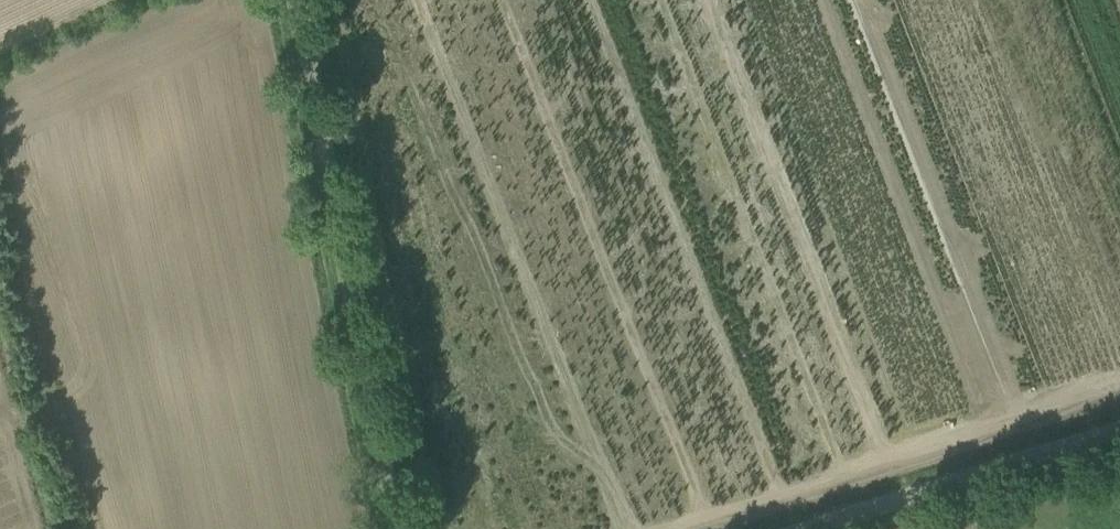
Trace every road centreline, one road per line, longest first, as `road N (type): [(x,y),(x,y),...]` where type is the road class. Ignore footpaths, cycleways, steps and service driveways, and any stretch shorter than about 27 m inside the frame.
road 1 (unclassified): [(401,528),(296,0)]
road 2 (unclassified): [(807,528),(1119,428)]

